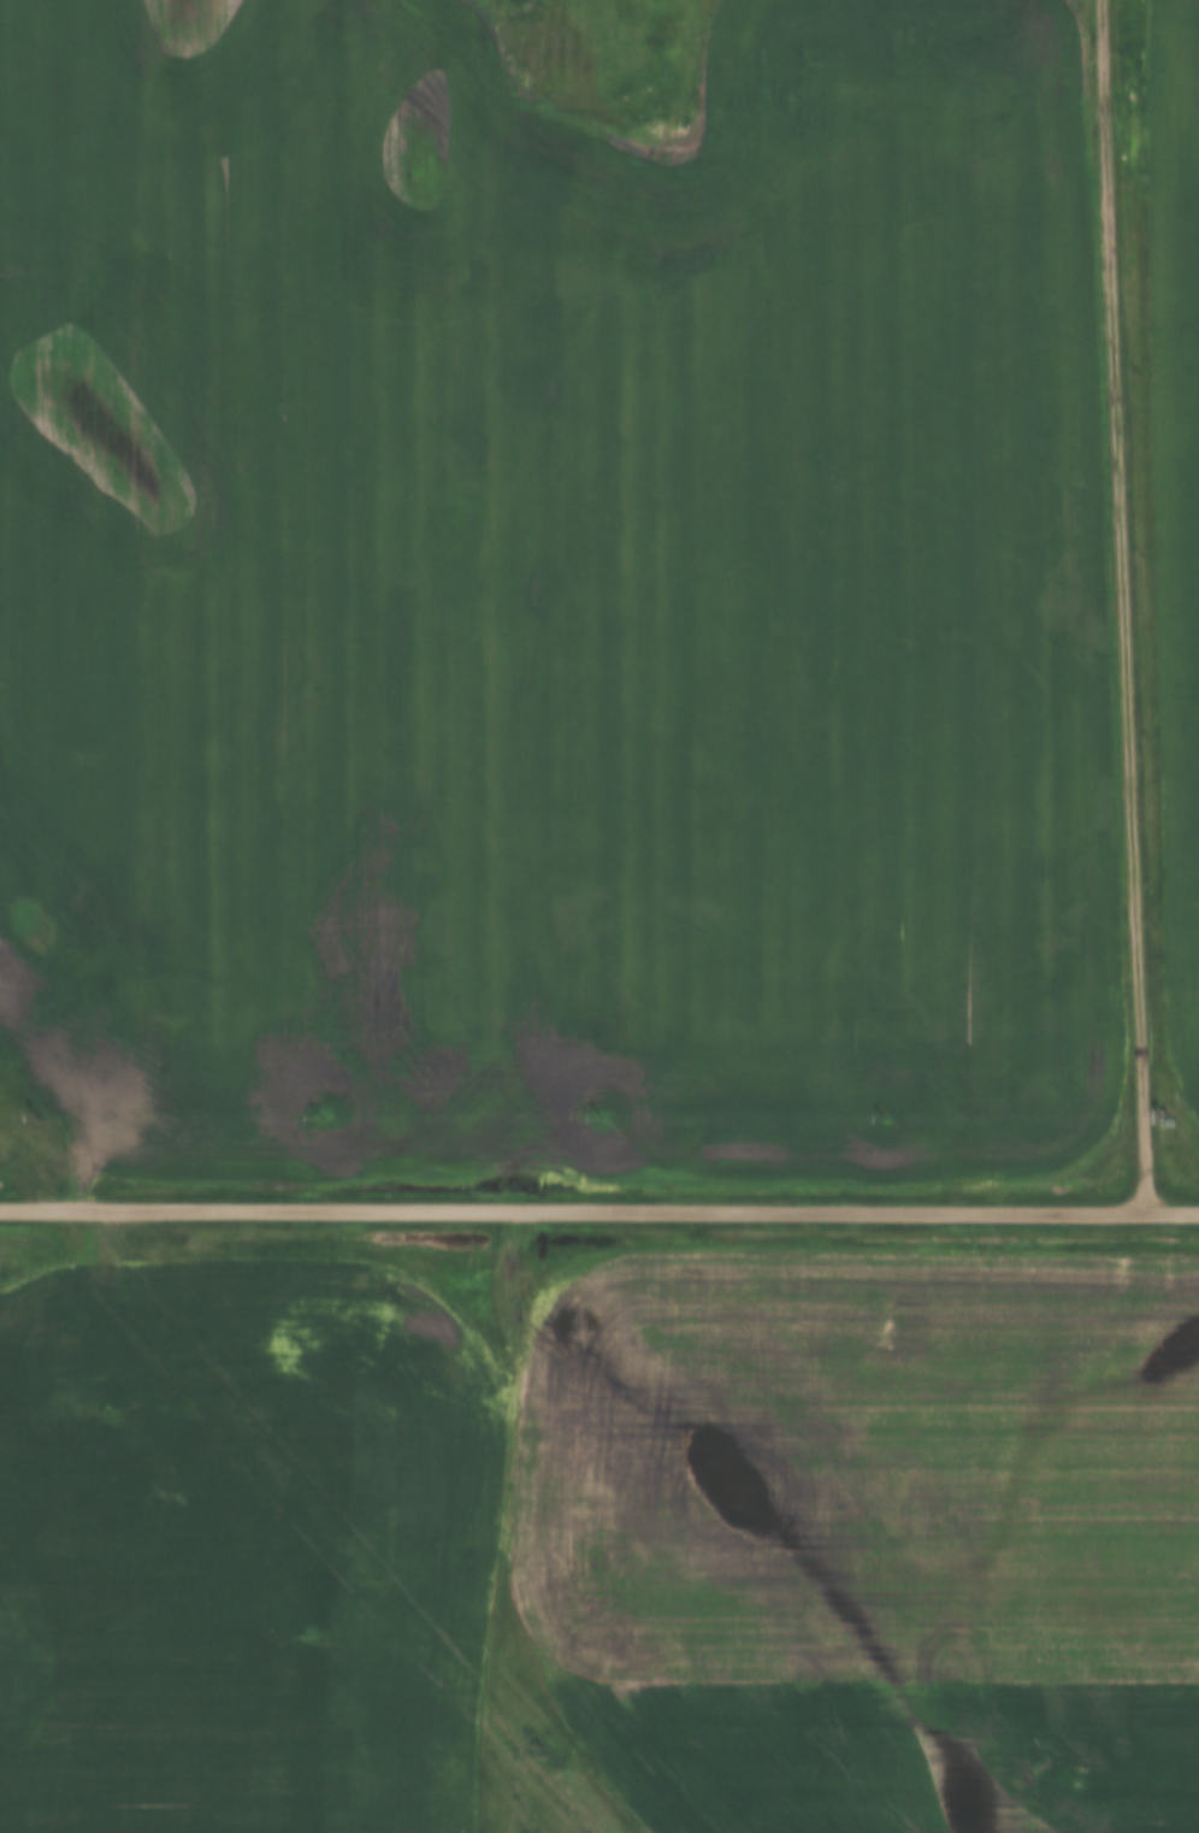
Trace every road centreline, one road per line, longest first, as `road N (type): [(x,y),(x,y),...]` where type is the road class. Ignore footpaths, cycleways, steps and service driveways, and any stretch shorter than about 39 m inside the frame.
road 1 (track): [(1146,1208),(1103,0)]
road 2 (residential): [(1198,1208),(0,1209)]

